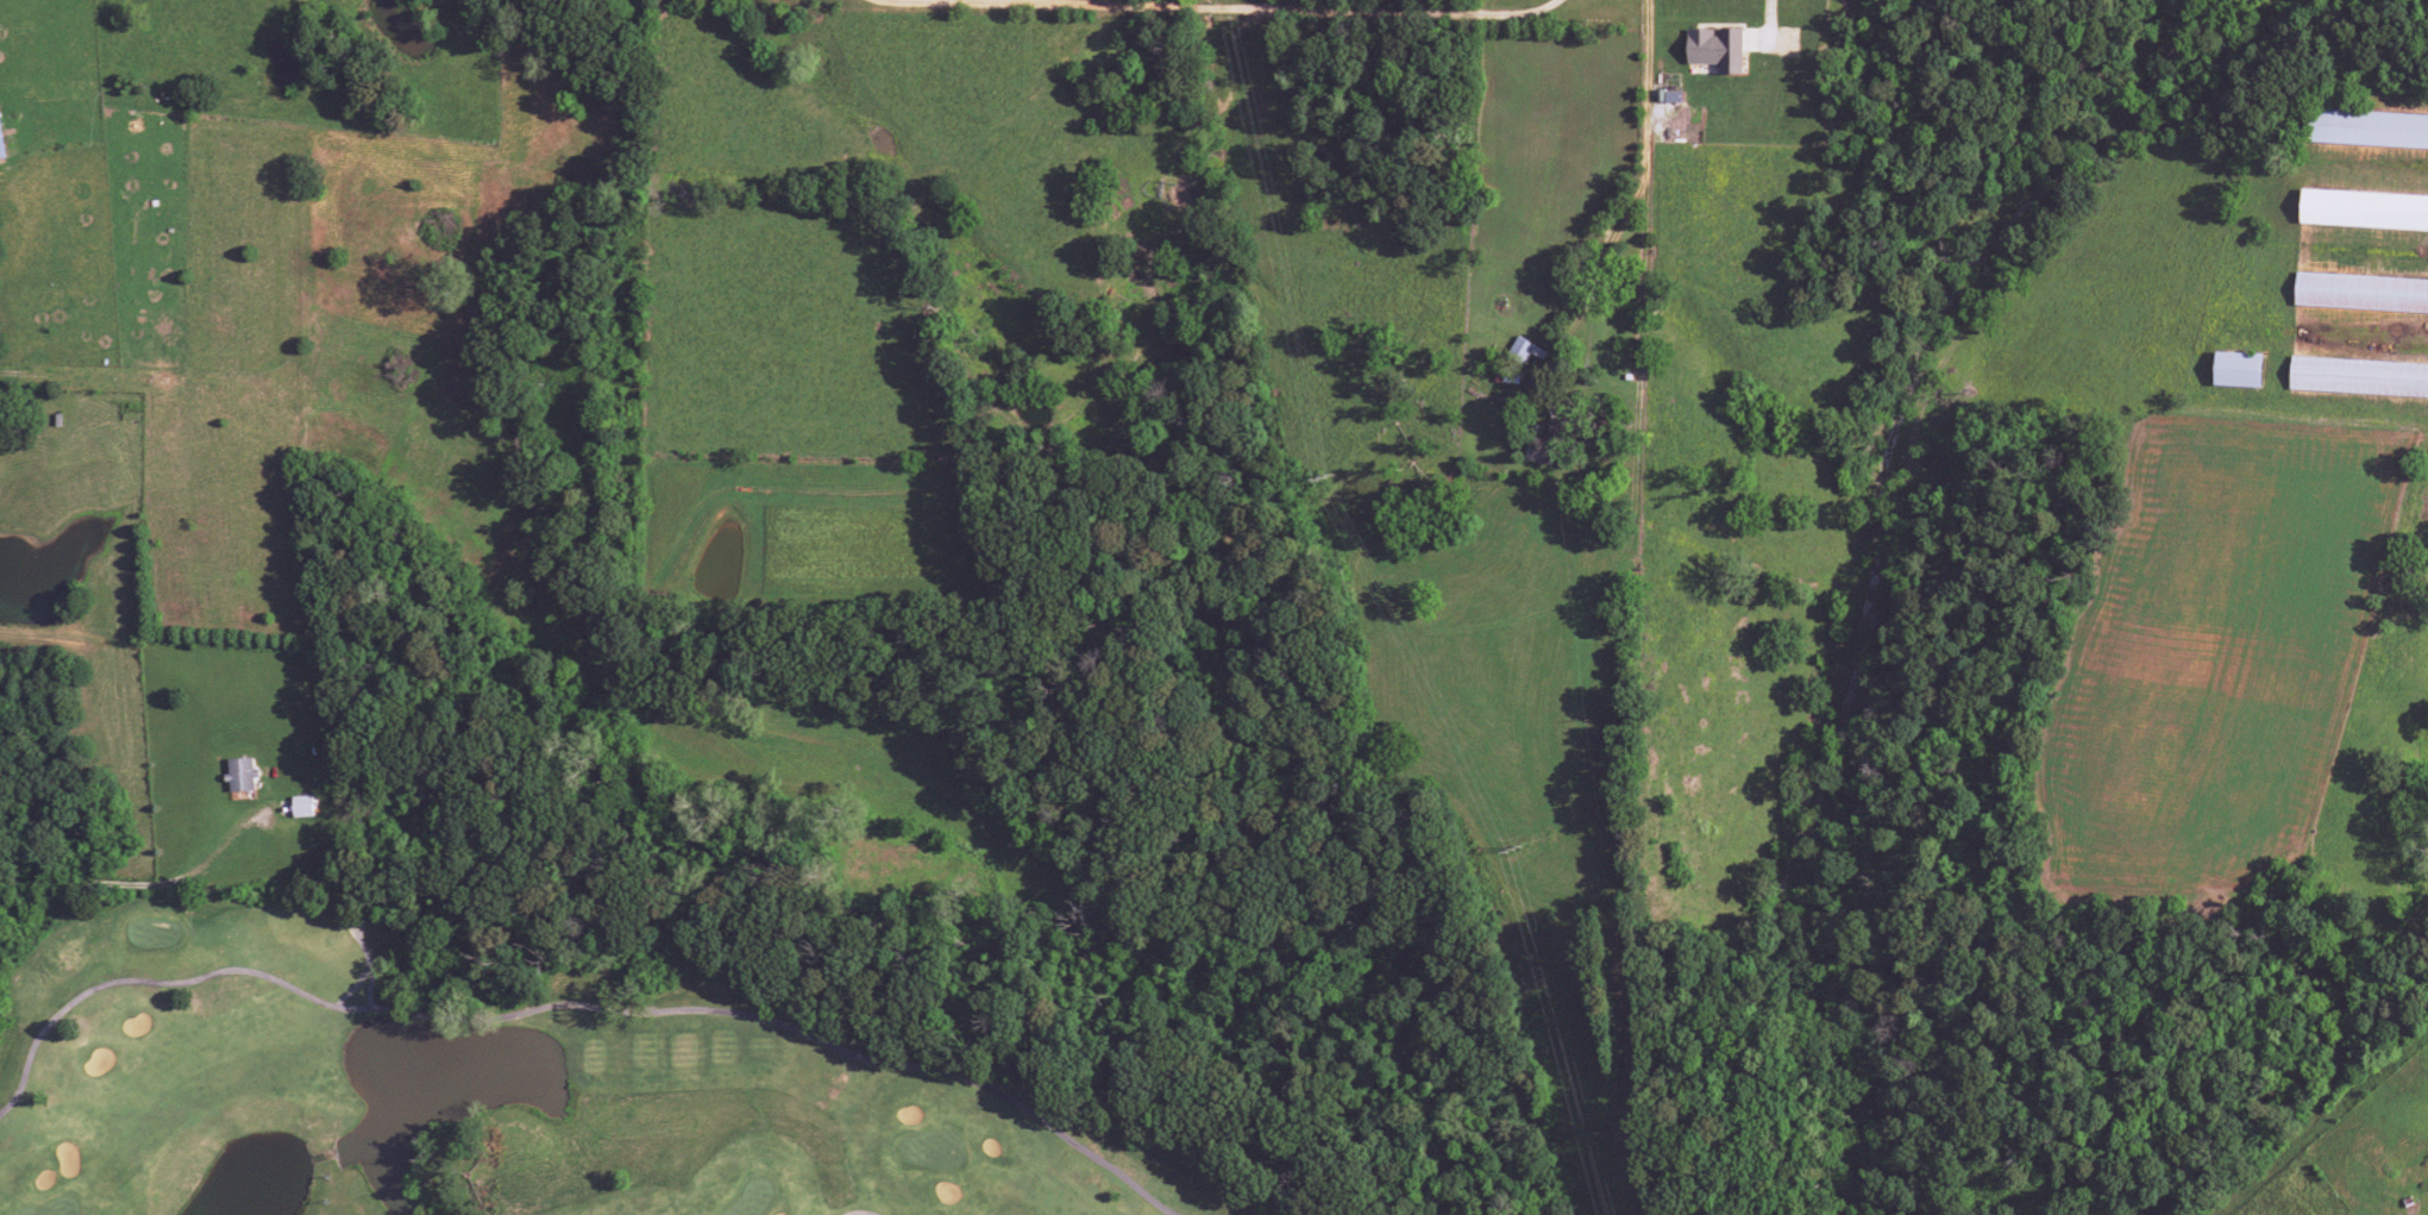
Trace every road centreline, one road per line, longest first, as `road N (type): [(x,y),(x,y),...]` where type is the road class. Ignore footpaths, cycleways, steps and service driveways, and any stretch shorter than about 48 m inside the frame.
road 1 (residential): [(871,0),(1497,20),(1529,20),(1567,0)]
road 2 (track): [(0,81),(297,114),(448,203),(485,202)]

